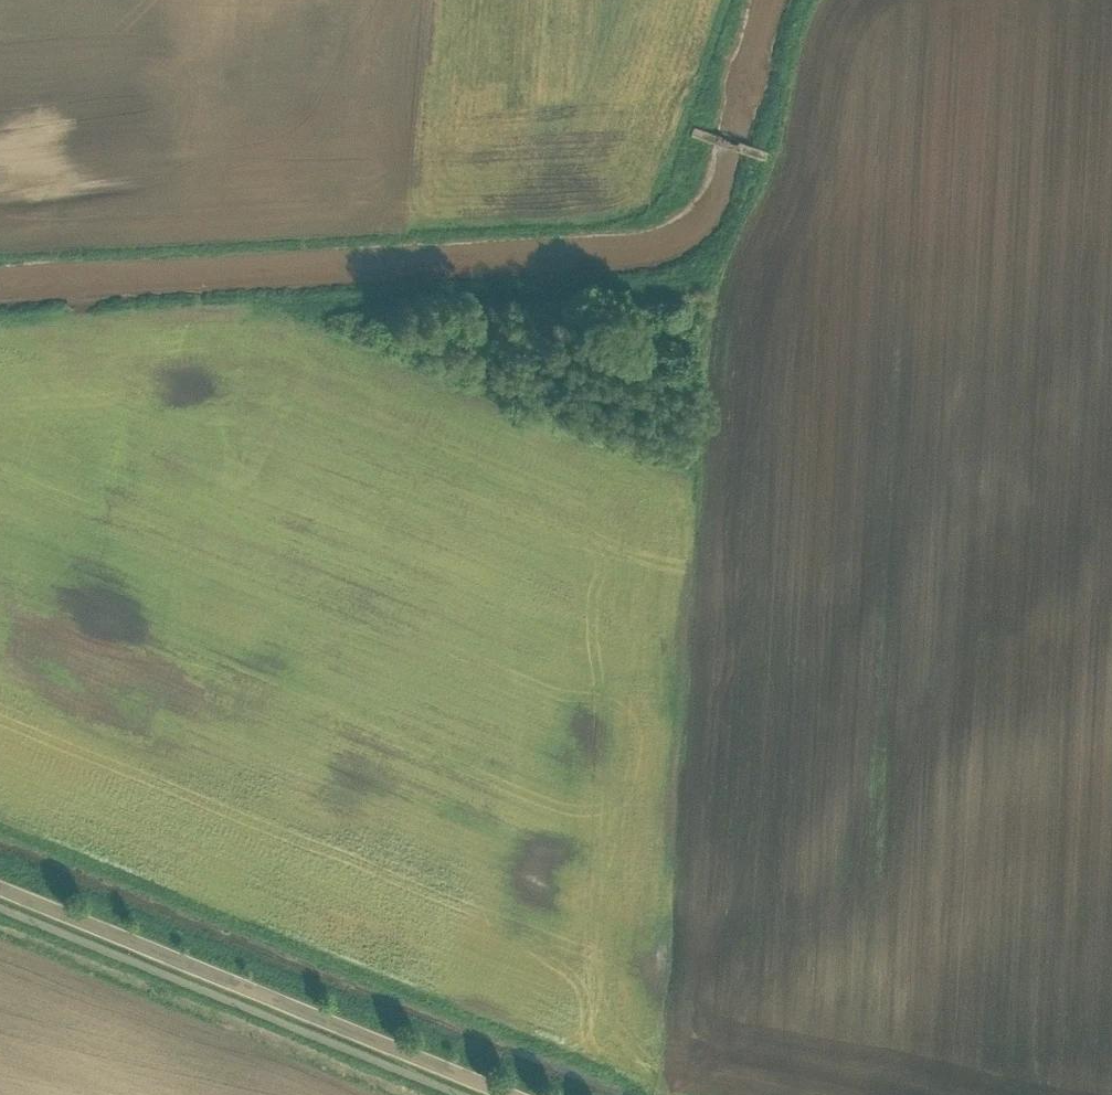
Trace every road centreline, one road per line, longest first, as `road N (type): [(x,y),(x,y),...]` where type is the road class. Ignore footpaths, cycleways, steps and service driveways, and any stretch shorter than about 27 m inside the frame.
road 1 (tertiary): [(0,886),(515,1094)]

